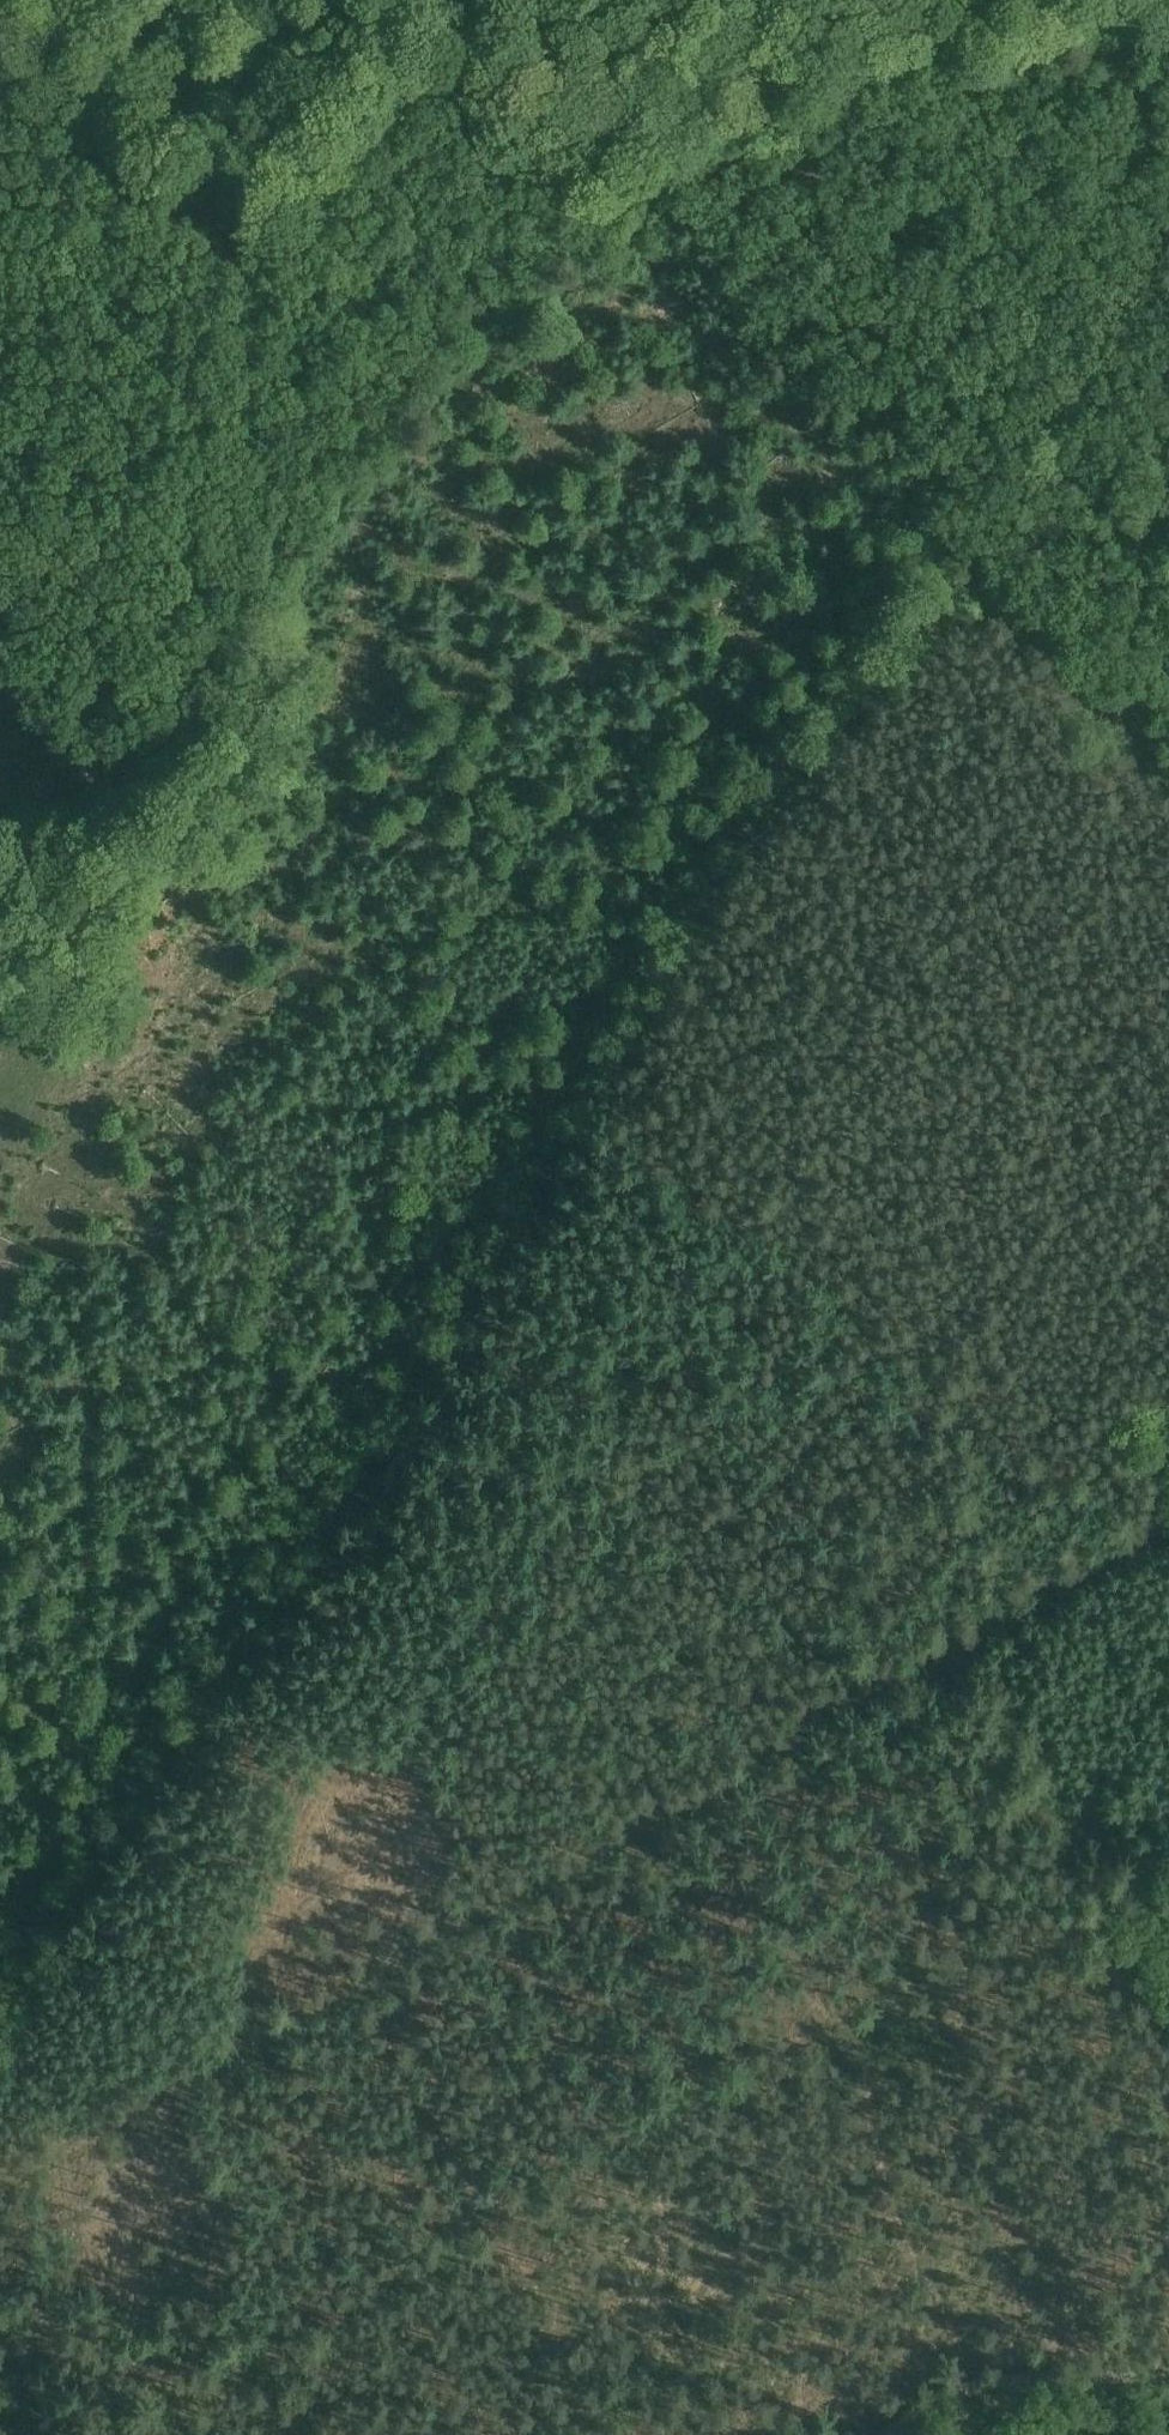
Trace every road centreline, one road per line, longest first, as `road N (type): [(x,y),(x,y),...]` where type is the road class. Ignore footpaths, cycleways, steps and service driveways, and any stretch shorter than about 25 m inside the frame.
road 1 (track): [(0,2179),(1168,1533)]
road 2 (track): [(894,2434),(962,2390),(1168,2380)]

